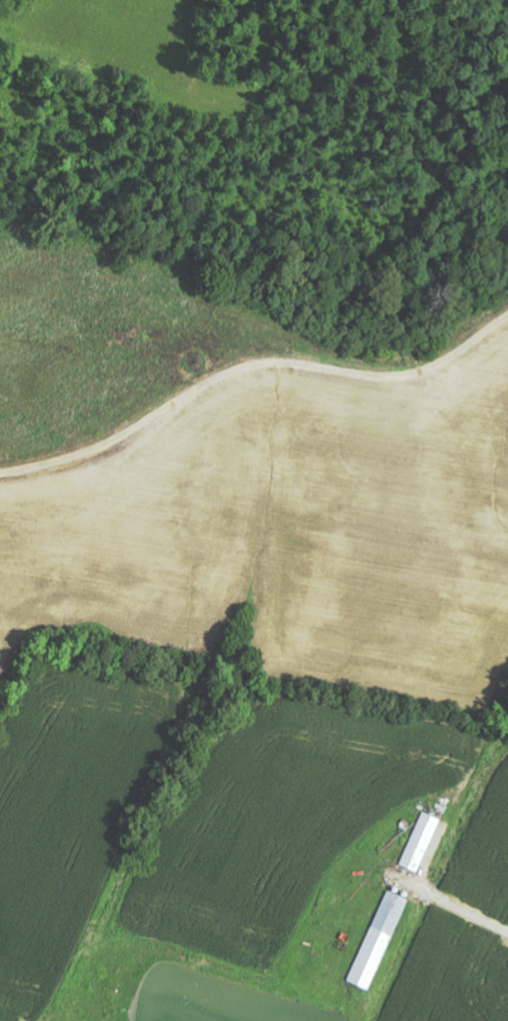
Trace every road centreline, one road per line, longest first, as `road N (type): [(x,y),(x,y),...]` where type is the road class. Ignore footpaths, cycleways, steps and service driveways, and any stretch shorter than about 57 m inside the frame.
road 1 (residential): [(507,933),(395,877)]

